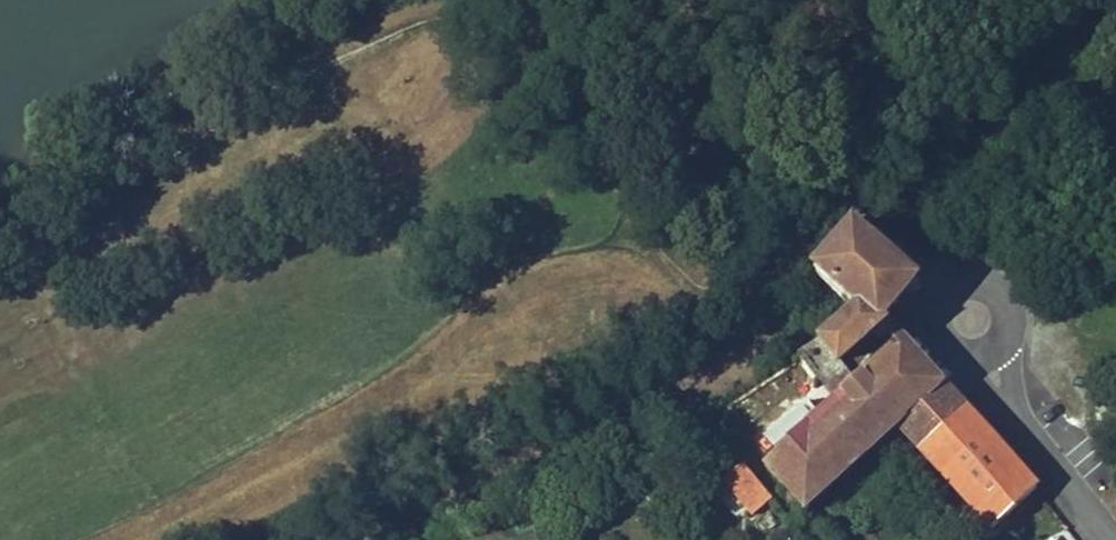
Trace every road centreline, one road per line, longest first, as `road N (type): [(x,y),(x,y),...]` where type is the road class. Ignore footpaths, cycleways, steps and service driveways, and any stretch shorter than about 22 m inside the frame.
road 1 (residential): [(1002,338),(1008,317),(1000,297),(981,286),(960,289),(945,304),(942,325),(953,343),(973,352)]
road 2 (residential): [(1018,413),(1115,536)]

